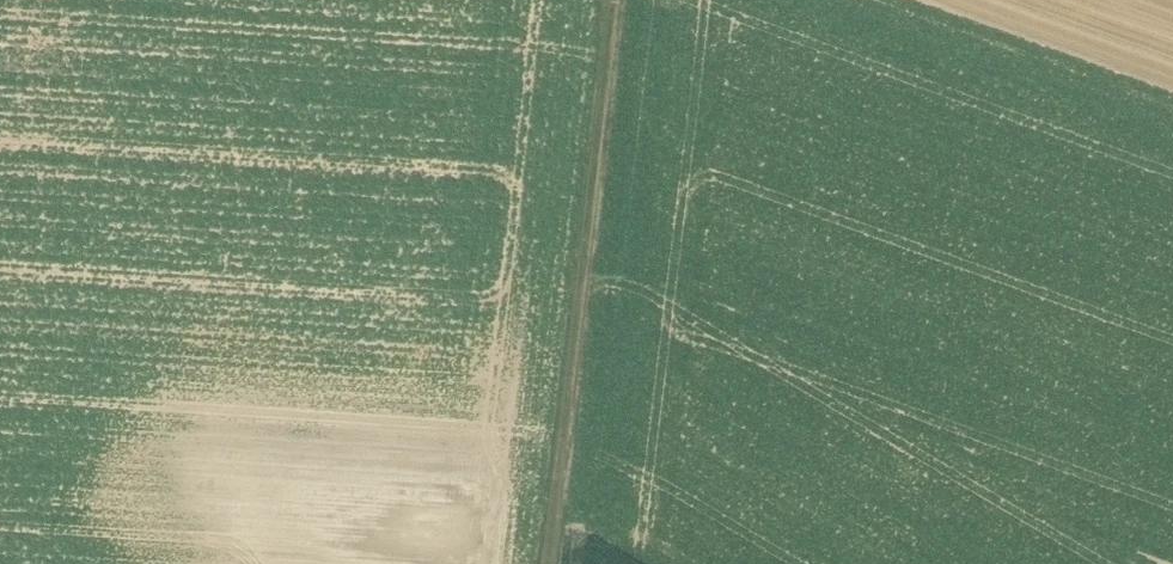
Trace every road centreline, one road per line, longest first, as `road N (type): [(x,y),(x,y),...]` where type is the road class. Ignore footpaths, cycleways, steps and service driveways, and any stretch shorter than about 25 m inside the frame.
road 1 (track): [(554,563),(638,0)]

